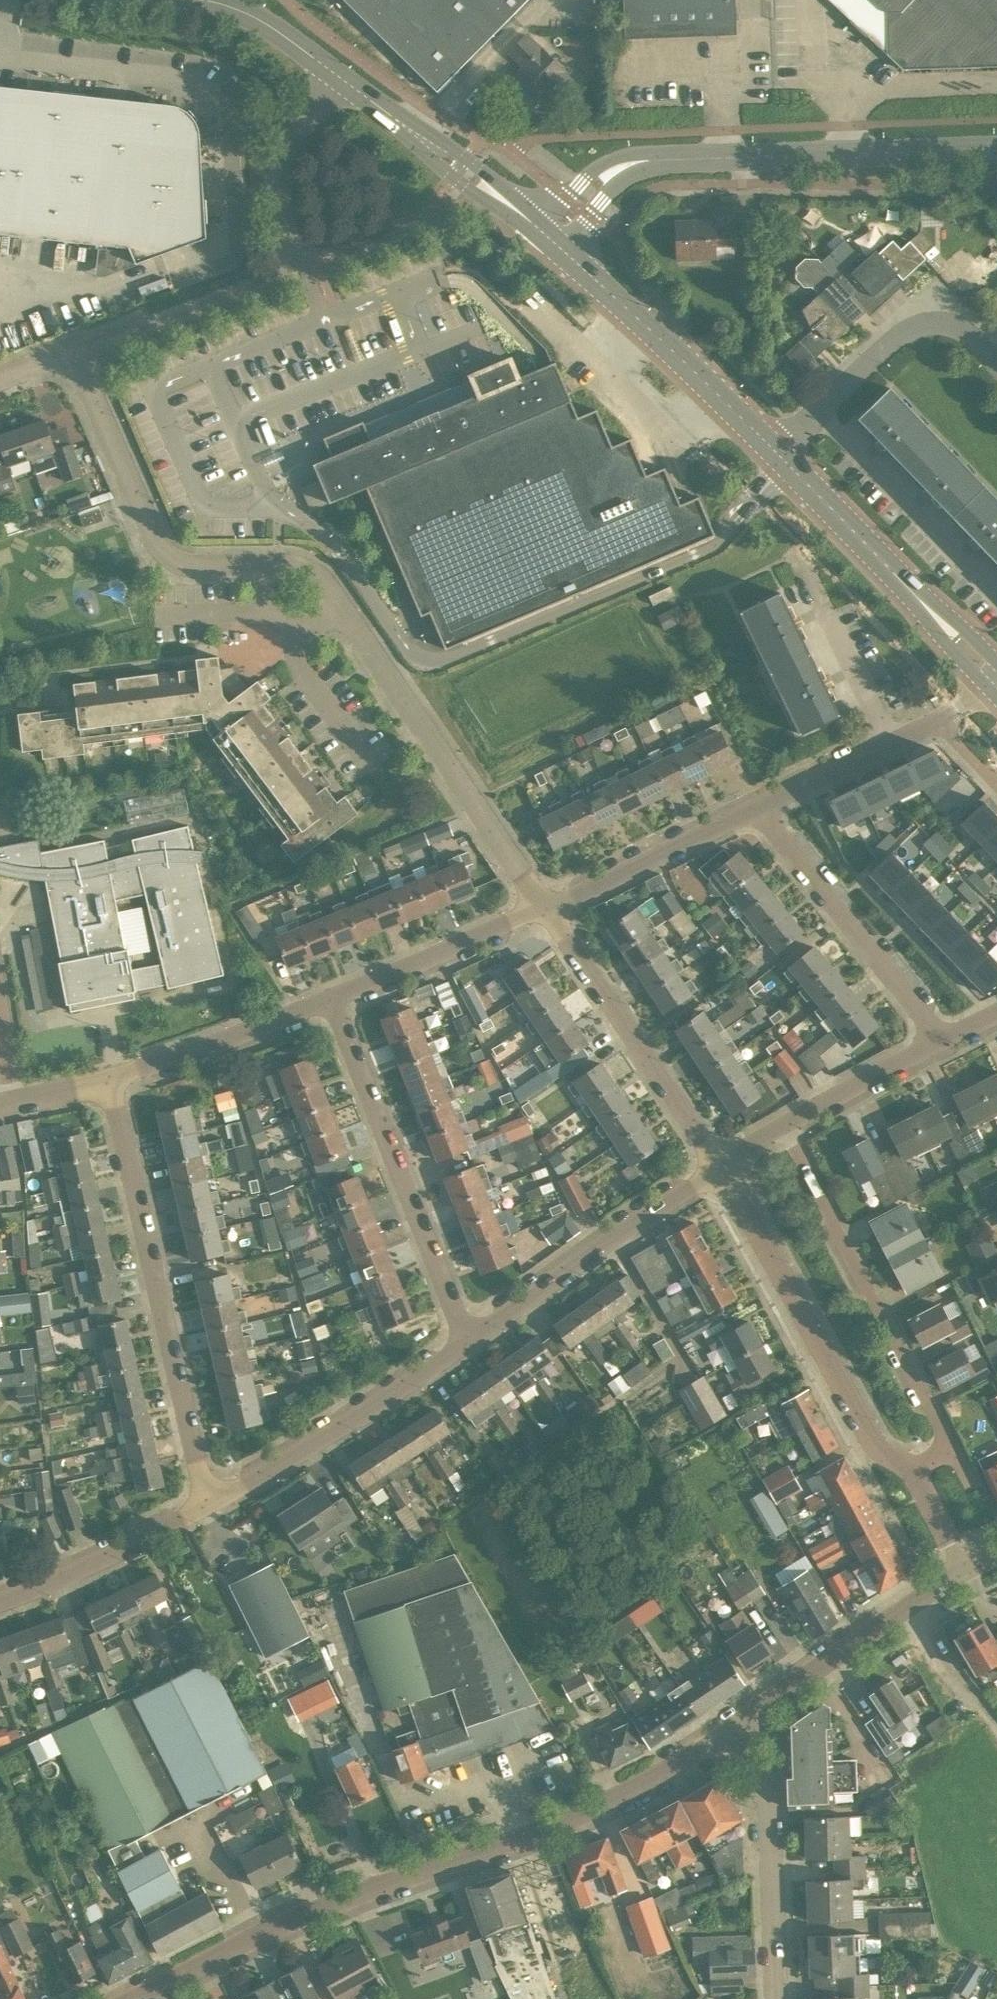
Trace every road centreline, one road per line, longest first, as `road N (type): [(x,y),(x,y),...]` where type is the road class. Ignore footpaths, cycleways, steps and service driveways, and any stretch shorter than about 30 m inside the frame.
road 1 (residential): [(121,1998),(312,1905),(574,1822),(731,1724)]
road 2 (residential): [(550,239),(613,172),(643,159),(996,146)]
road 3 (residential): [(209,1502),(108,1075)]
road 4 (tertiary): [(550,239),(260,22),(208,0)]
road 5 (residential): [(911,1474),(933,1461),(944,1435),(783,1129)]
road 6 (residential): [(911,1474),(880,1454),(718,1166)]
road 7 (residential): [(469,1339),(336,999)]
road 8 (residential): [(346,609),(546,907)]
road 9 (residential): [(77,355),(151,539),(174,564),(266,567)]
road 10 (tertiary): [(996,678),(777,454)]
road 11 (tertiary): [(777,454),(550,239)]
road 12 (residential): [(718,1166),(546,907)]
road 13 (residential): [(469,1339),(348,1423),(209,1502)]
road 14 (residential): [(718,1166),(469,1339)]
road 15 (residential): [(943,1040),(760,809)]
road 16 (residential): [(776,1998),(768,1803),(758,1764),(731,1724)]
road 17 (residential): [(731,1724),(961,1570)]
road 18 (residential): [(996,596),(819,415)]
road 19 (residential): [(108,1075),(336,999)]
road 20 (residential): [(546,907),(760,809)]
road 21 (residential): [(209,1502),(0,1598)]
road 22 (residential): [(336,999),(546,907)]
road 23 (residential): [(819,415),(910,329),(937,322),(965,328),(996,359)]
road 24 (residential): [(882,746),(803,558)]
road 25 (residential): [(943,1040),(783,1129)]
road 26 (residential): [(371,763),(294,659),(297,633)]
road 27 (residential): [(760,809),(882,746)]

